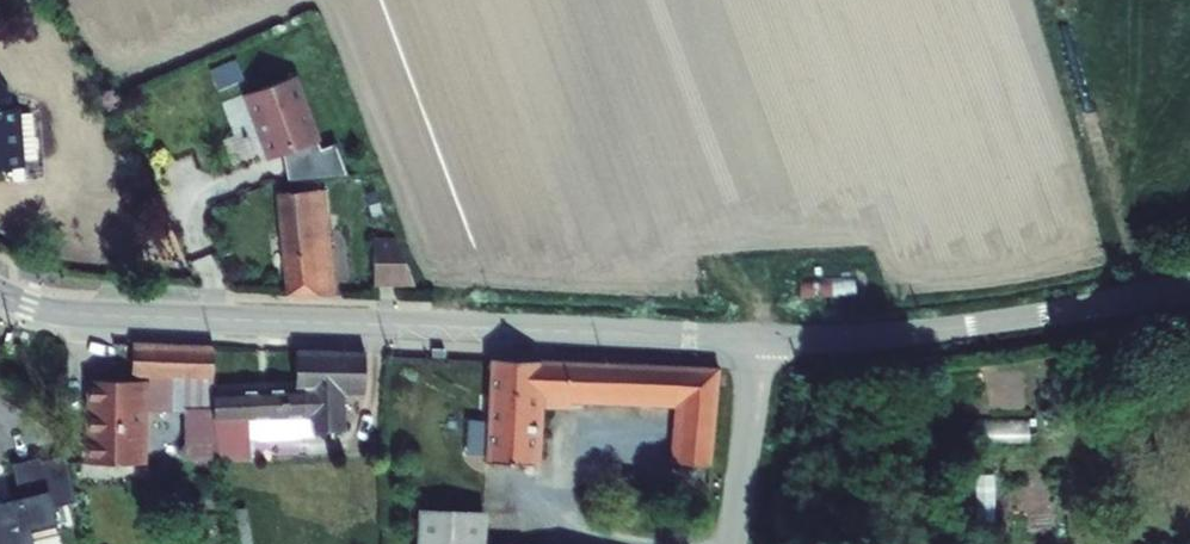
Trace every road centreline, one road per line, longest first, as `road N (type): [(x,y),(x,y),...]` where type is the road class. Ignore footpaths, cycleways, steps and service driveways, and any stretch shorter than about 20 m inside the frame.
road 1 (tertiary): [(0,295),(76,313),(762,339)]
road 2 (tertiary): [(762,339),(929,332),(1189,289)]
road 3 (residential): [(762,339),(737,543)]

